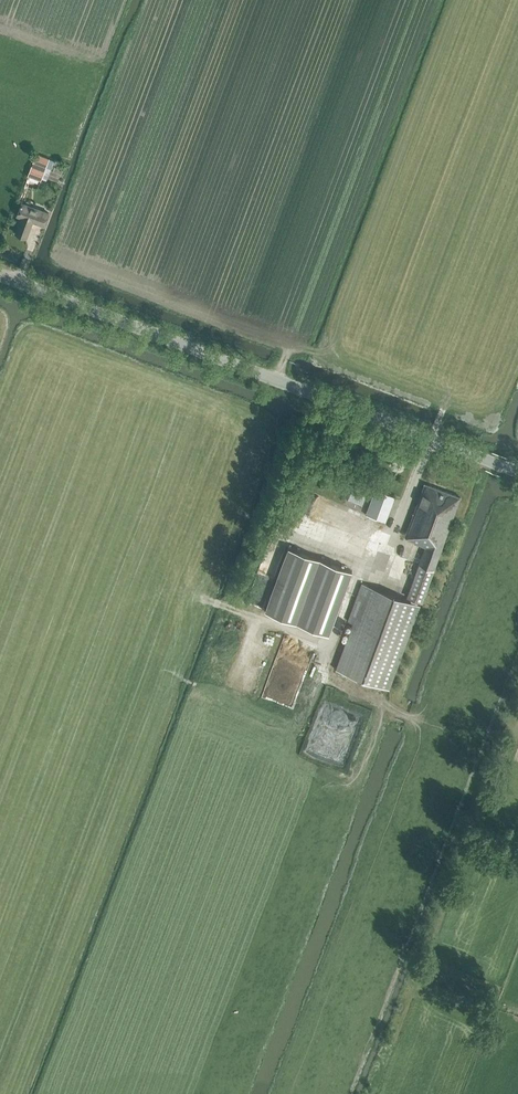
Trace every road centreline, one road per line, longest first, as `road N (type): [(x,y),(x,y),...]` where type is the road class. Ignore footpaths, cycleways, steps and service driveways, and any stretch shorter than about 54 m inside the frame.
road 1 (tertiary): [(517,472),(0,277)]

